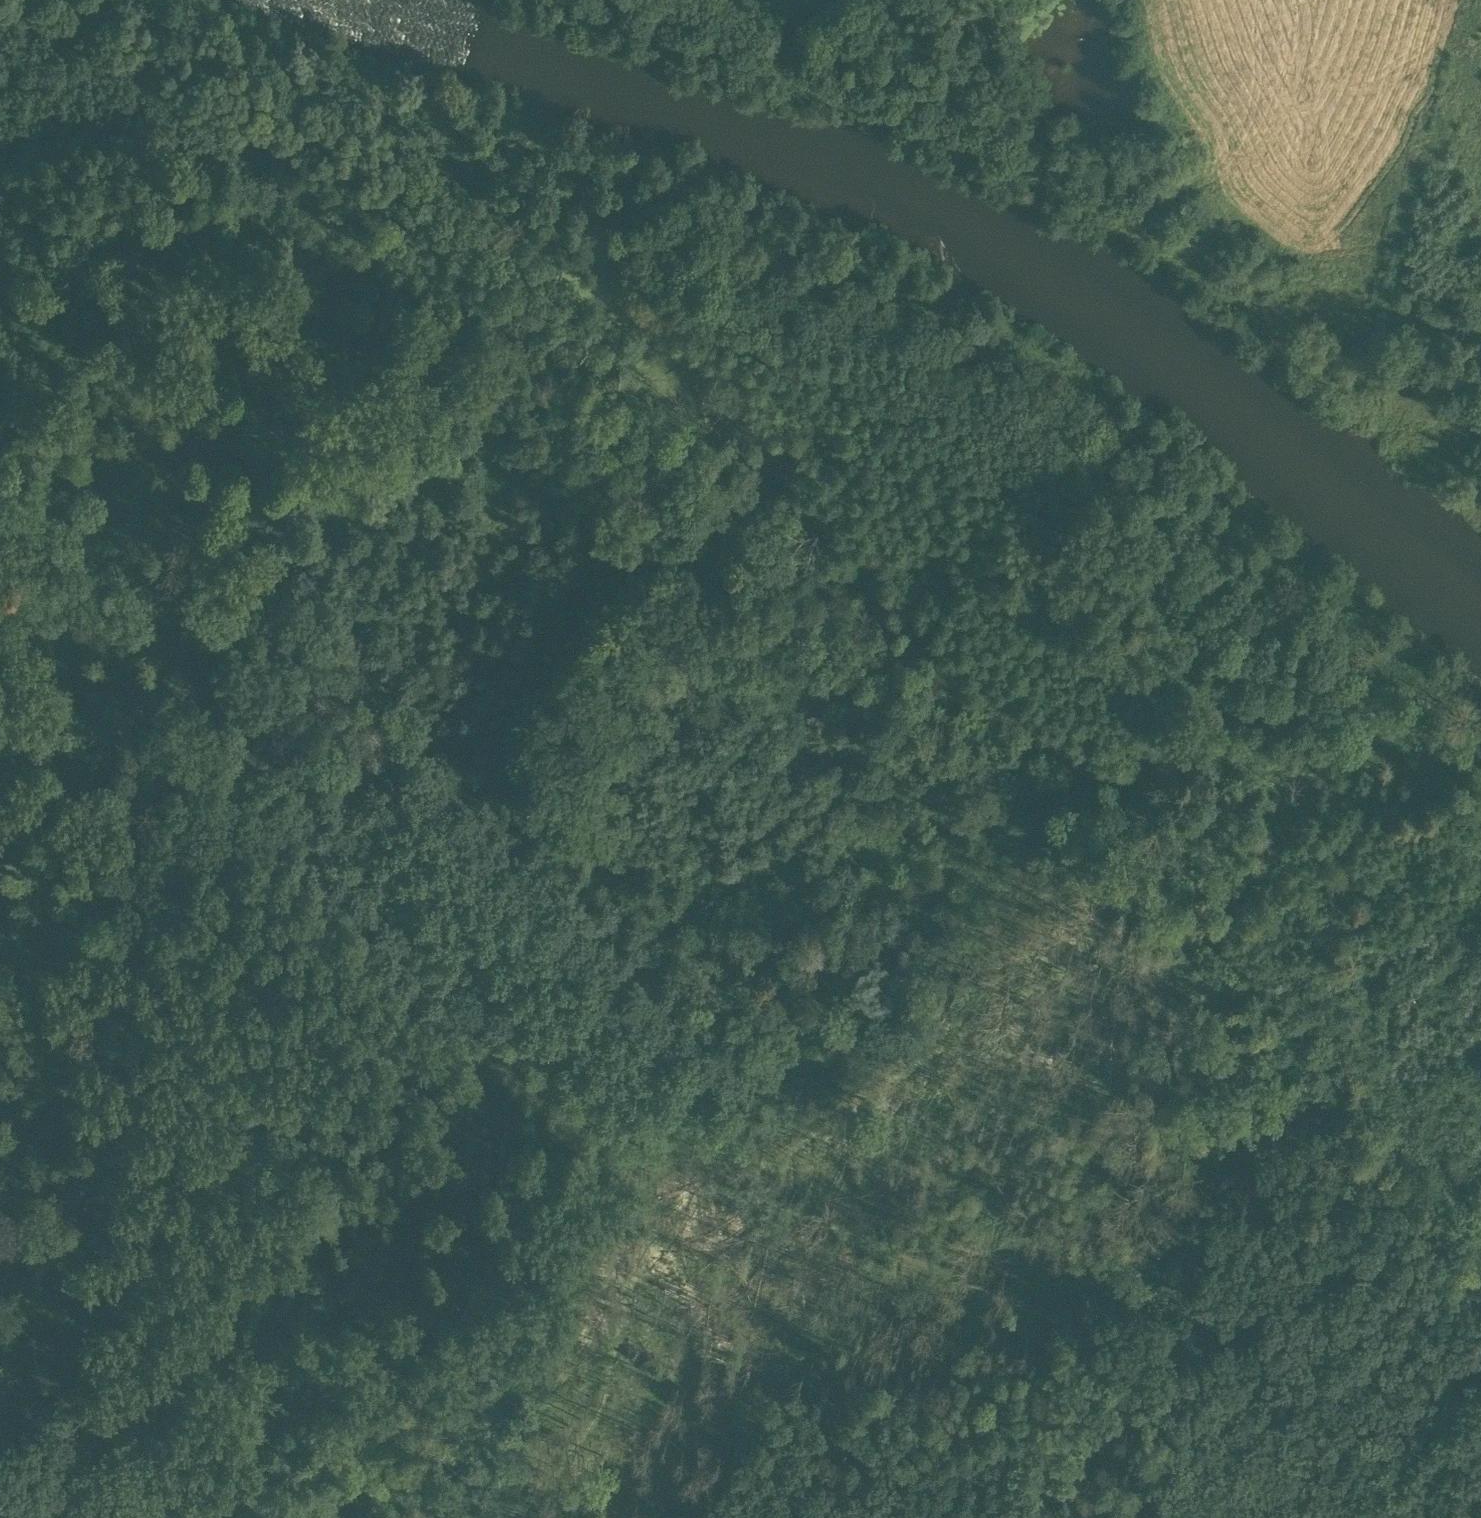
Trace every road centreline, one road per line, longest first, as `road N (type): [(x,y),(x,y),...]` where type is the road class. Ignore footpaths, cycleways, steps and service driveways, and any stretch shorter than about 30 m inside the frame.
road 1 (track): [(91,0),(492,127),(716,206),(846,264),(1012,351),(1262,519),(1480,698)]
road 2 (track): [(583,0),(1022,160),(1139,221),(1248,301),(1310,318),(1480,332)]

